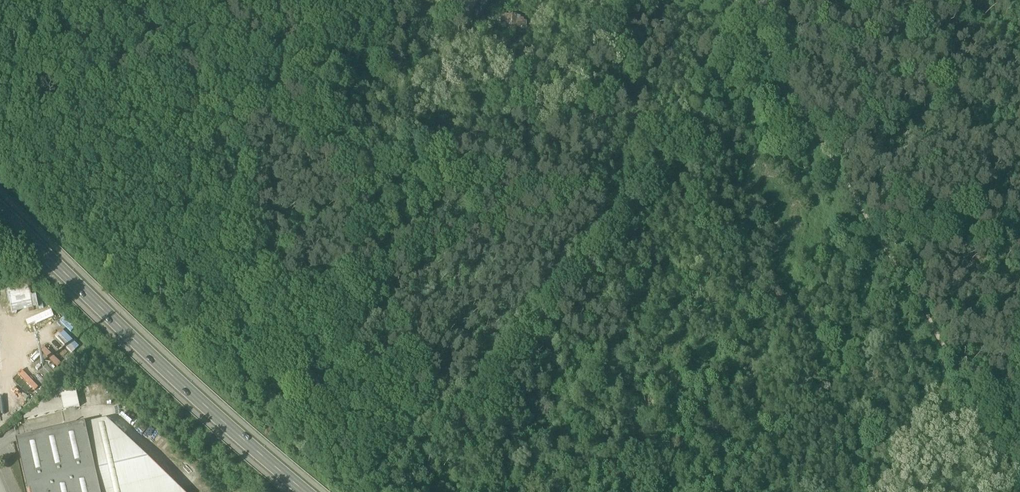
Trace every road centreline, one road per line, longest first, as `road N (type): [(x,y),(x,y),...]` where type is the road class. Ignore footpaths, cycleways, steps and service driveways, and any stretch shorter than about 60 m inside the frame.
road 1 (track): [(733,0),(1019,478)]
road 2 (primary): [(0,207),(301,491)]

